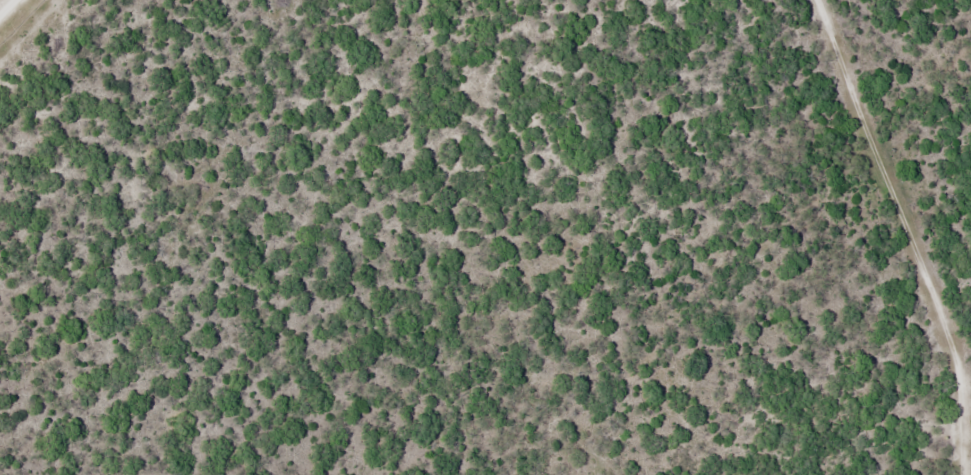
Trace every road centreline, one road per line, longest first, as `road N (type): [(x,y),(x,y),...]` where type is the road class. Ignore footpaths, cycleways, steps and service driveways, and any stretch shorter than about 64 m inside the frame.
road 1 (residential): [(966,474),(967,415),(802,0)]

